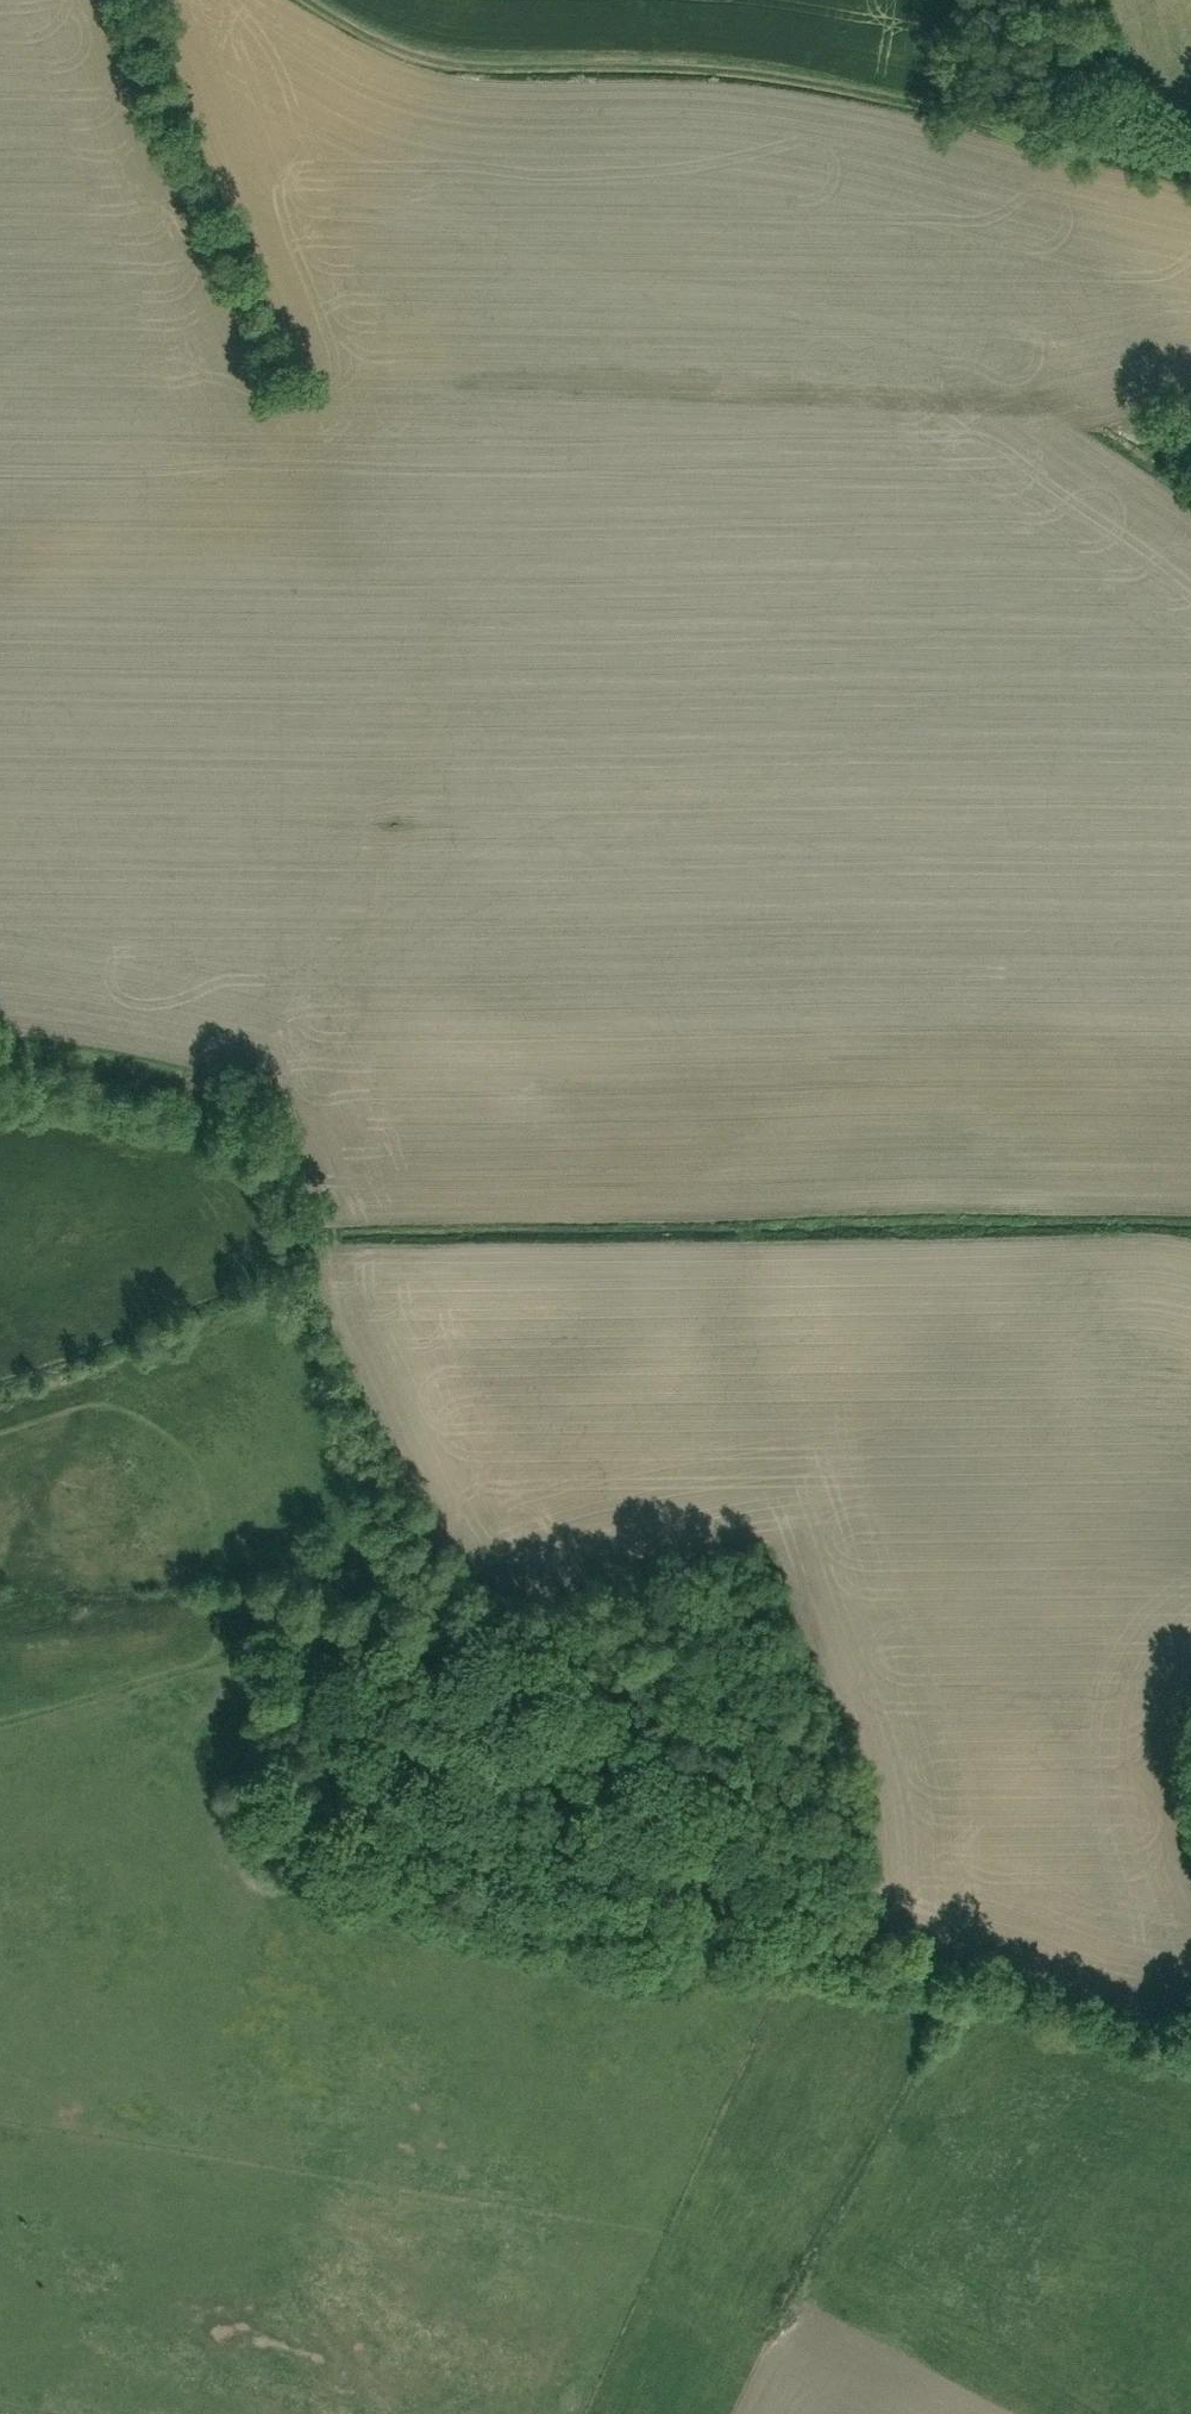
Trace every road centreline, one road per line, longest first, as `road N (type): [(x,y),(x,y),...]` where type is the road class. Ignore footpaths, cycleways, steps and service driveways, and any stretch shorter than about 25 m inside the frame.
road 1 (track): [(300,0),(436,66),(742,74),(1190,163)]

